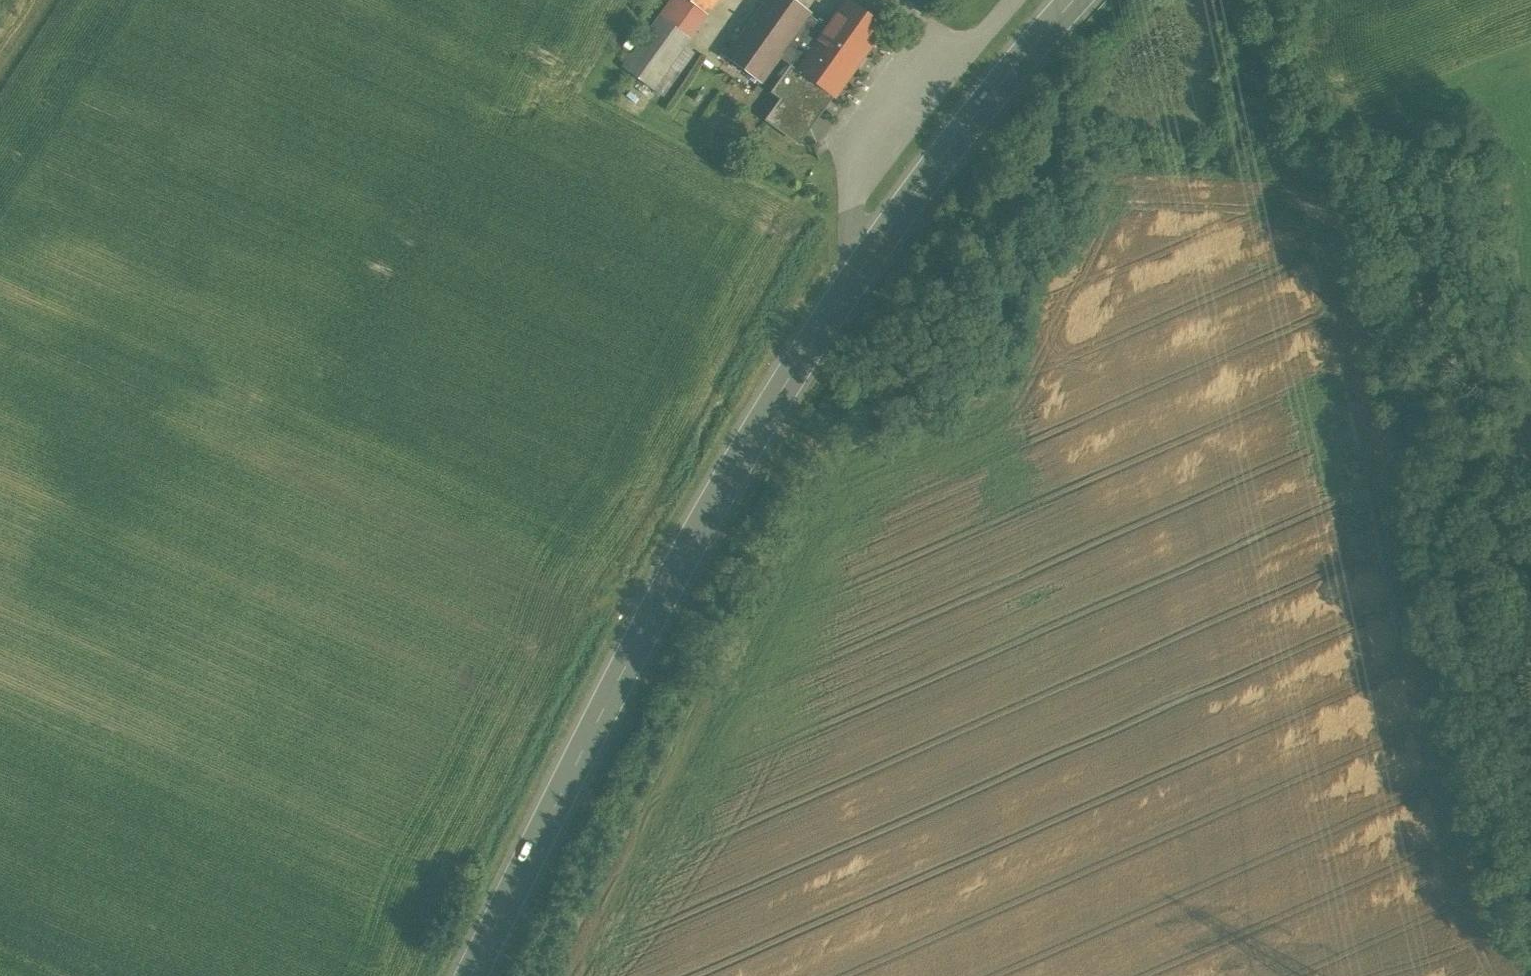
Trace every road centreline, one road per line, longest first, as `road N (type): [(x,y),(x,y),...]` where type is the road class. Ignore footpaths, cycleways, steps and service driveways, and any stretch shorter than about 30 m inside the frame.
road 1 (secondary): [(1075,0),(932,171),(807,348),(715,496),(471,975)]

